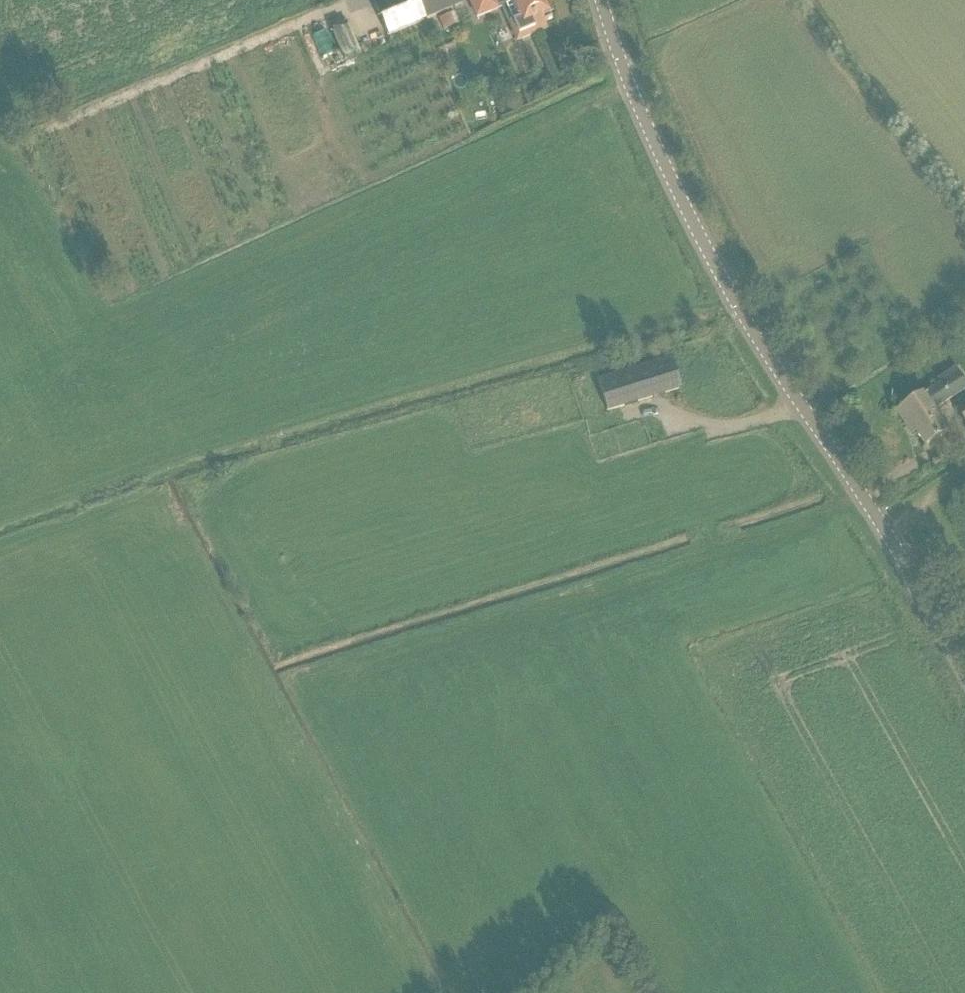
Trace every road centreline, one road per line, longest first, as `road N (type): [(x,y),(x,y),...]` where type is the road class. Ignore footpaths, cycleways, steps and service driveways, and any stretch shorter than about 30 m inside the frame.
road 1 (unclassified): [(964,683),(758,355),(653,163),(607,0)]

